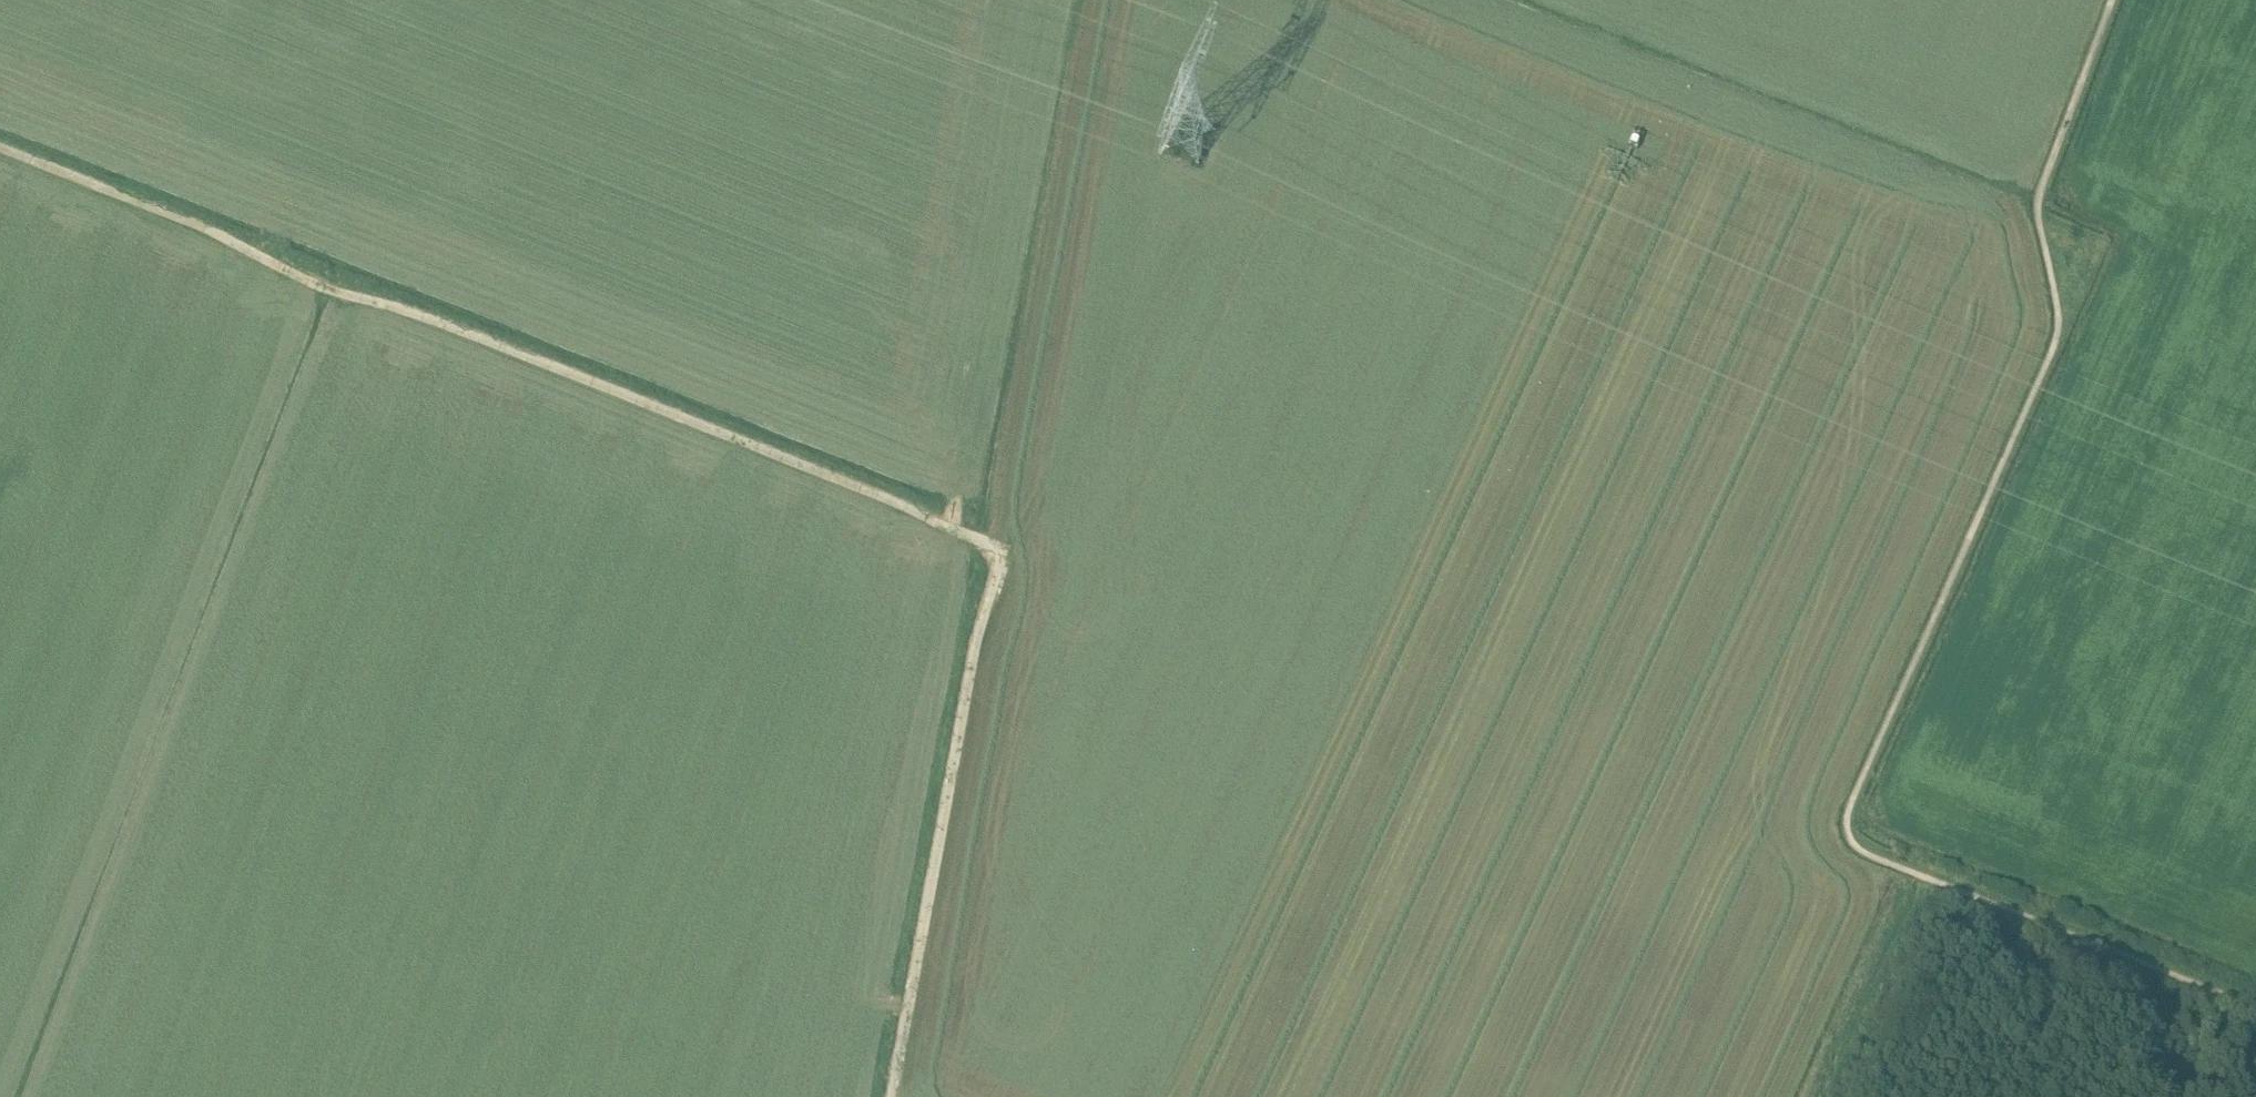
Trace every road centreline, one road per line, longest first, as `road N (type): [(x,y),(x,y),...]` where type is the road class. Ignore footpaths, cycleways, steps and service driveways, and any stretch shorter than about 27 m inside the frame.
road 1 (track): [(894,1096),(997,550),(0,149)]
road 2 (track): [(2255,1002),(1860,853),(1844,822),(2057,339),(2061,325),(2035,207),(2112,0)]

